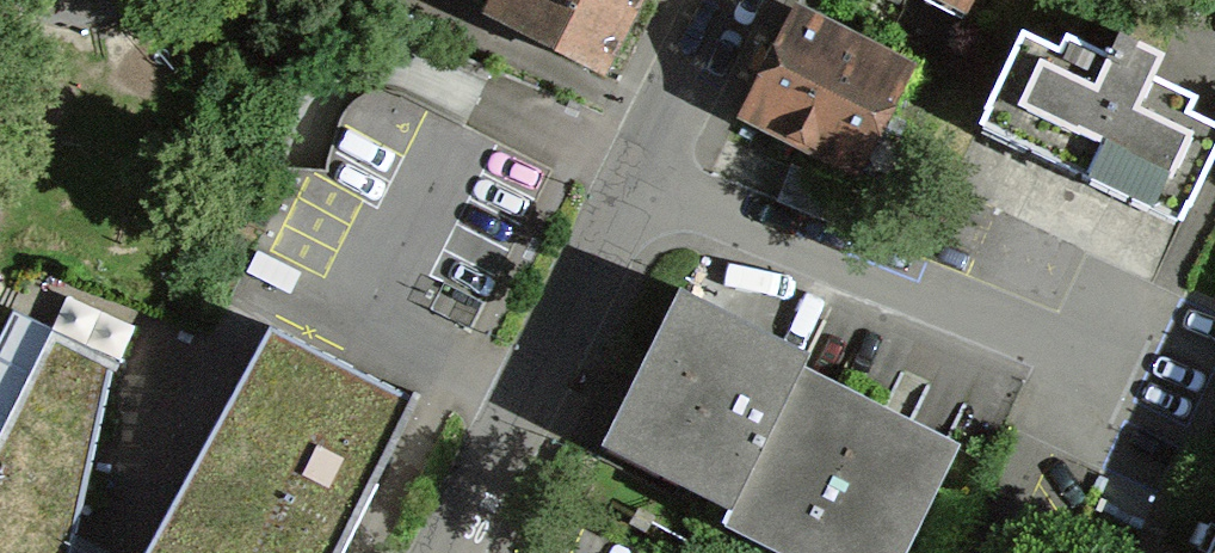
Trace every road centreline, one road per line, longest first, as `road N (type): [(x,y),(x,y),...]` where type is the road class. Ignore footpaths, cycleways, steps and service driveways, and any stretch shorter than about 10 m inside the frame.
road 1 (residential): [(639,197),(1194,447)]
road 2 (residential): [(452,552),(639,197)]
road 3 (residential): [(639,197),(735,0)]

